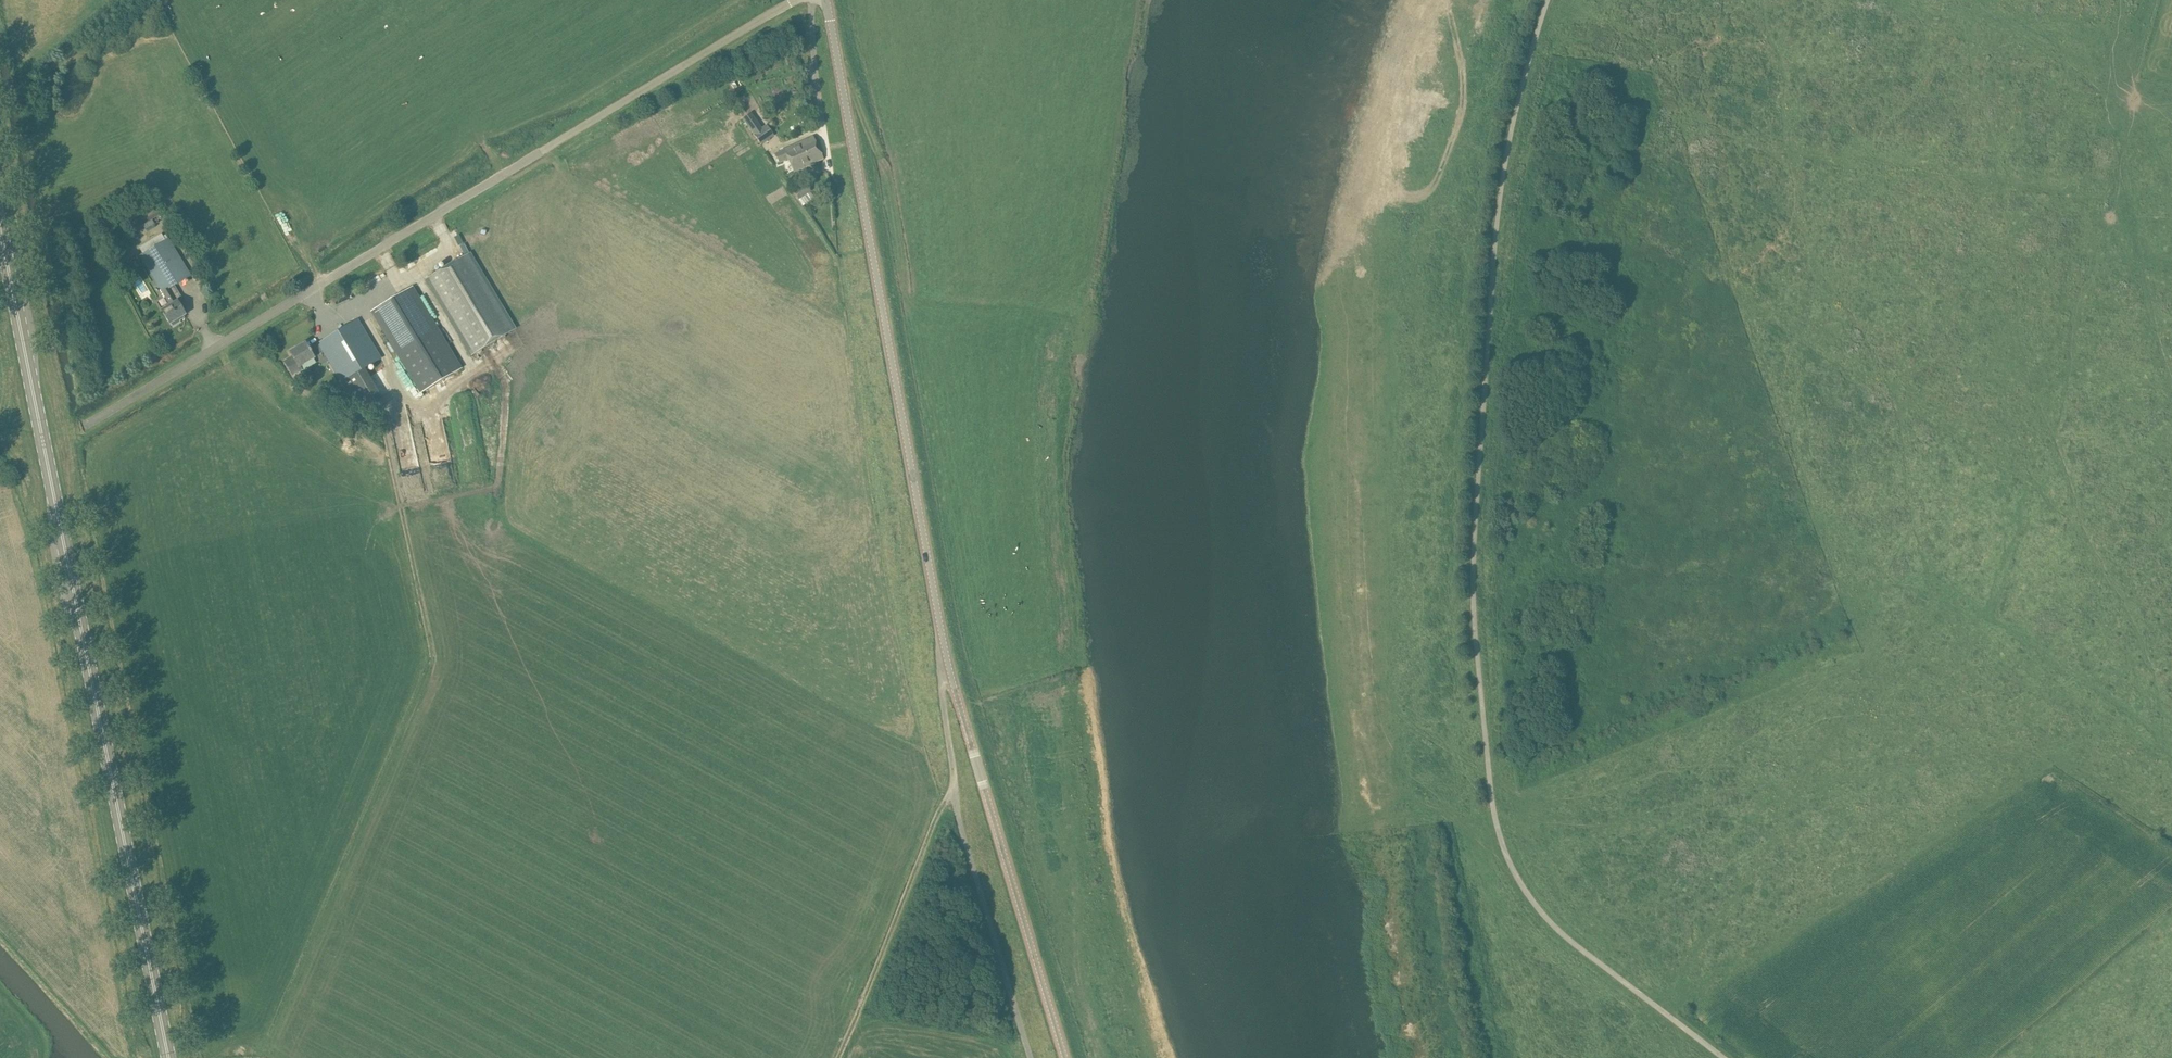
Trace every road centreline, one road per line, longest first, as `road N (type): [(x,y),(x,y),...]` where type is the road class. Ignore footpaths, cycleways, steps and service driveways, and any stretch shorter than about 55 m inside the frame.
road 1 (tertiary): [(1065,1057),(950,673),(825,0)]
road 2 (primary): [(168,1057),(0,234)]
road 3 (unclassified): [(84,426),(795,0)]
road 4 (track): [(948,661),(940,687),(955,788),(837,1057)]
road 5 (unclassified): [(1725,1057),(1551,923),(1510,862),(1494,808)]

